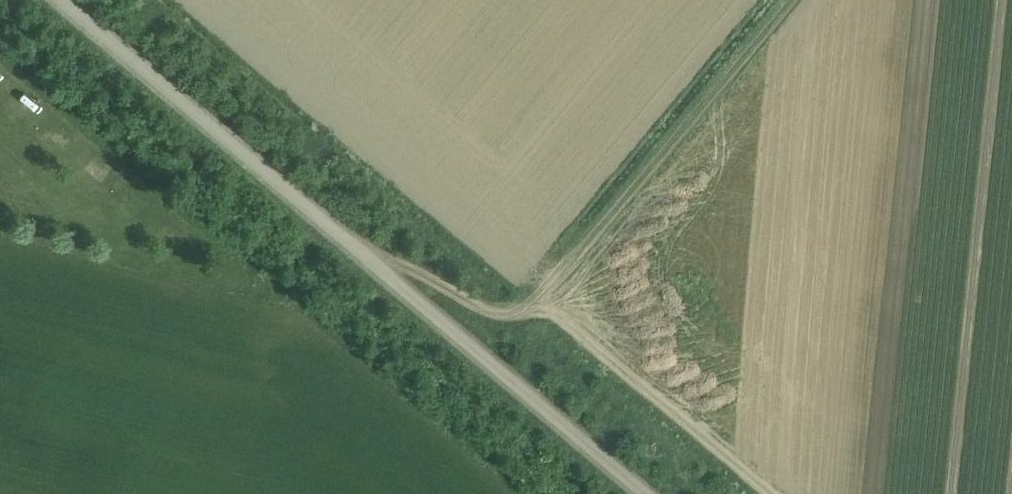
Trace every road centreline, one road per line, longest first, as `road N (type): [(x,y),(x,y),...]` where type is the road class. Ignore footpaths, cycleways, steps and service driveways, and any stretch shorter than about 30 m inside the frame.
road 1 (unclassified): [(644,493),(58,0)]
road 2 (track): [(366,260),(383,253),(406,262),(487,311),(514,315),(531,305),(790,0)]

